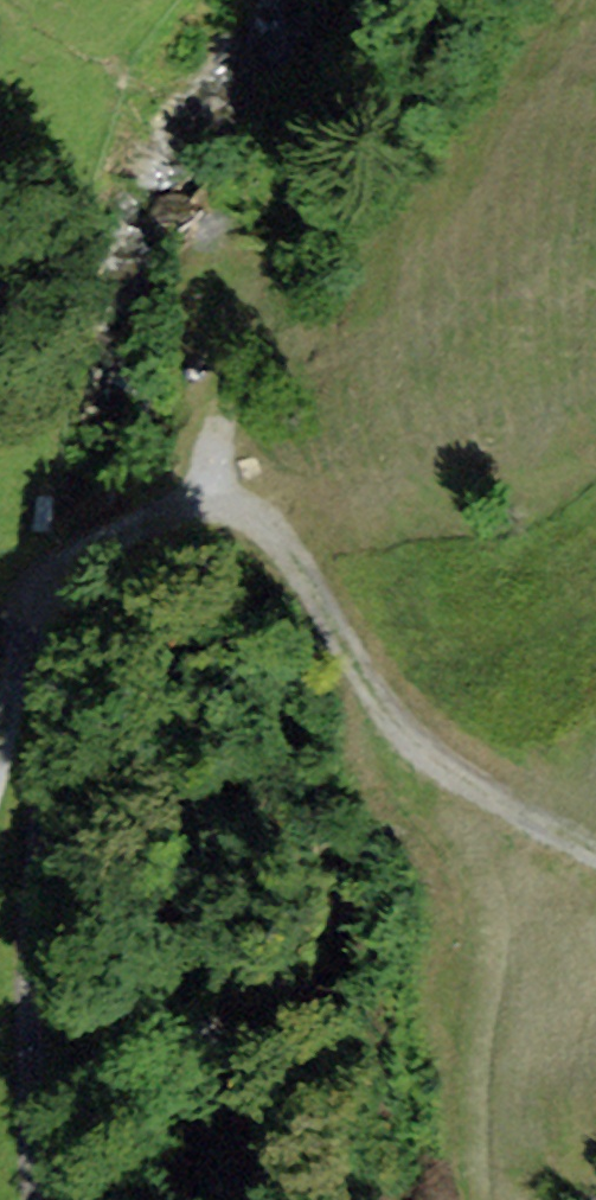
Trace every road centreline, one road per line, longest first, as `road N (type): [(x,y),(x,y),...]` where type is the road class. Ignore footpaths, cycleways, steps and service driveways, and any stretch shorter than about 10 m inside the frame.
road 1 (track): [(595,841),(431,749),(265,594),(218,494),(189,485),(97,495),(46,534),(30,593),(30,1199)]
road 2 (track): [(97,495),(72,348),(85,132),(120,17)]
road 3 (track): [(431,749),(473,1163)]
road 4 (track): [(218,494),(227,356),(272,188)]

